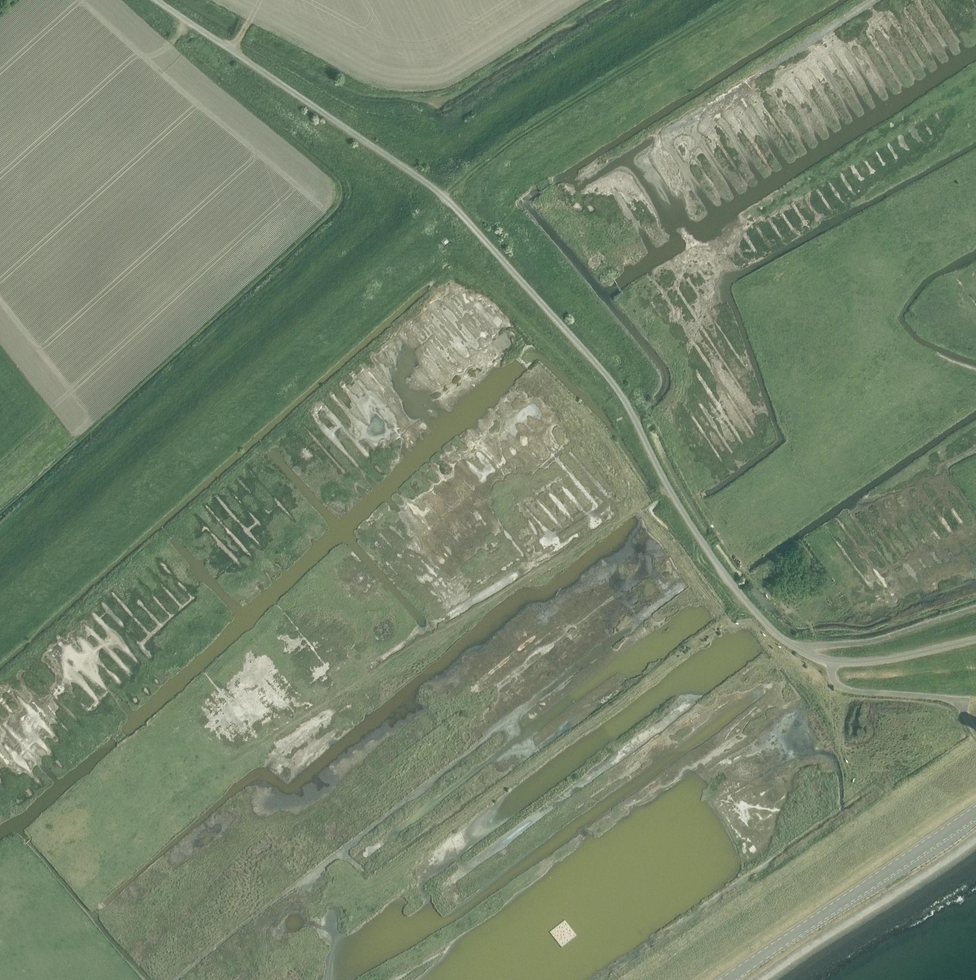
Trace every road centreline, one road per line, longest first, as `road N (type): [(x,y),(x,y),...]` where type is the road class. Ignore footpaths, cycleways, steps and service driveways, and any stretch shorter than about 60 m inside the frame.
road 1 (unclassified): [(975,639),(831,662),(781,638),(705,547),(605,374),(458,211),(158,0)]
road 2 (unclassified): [(727,979),(975,812)]

